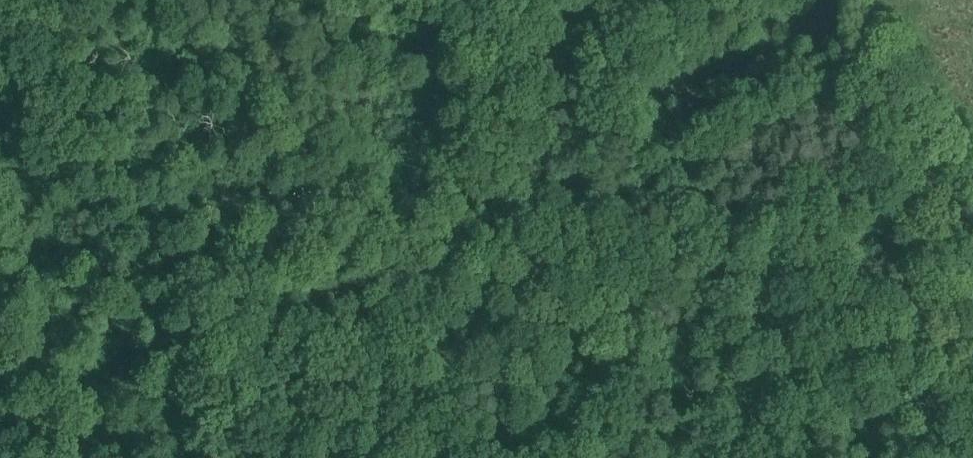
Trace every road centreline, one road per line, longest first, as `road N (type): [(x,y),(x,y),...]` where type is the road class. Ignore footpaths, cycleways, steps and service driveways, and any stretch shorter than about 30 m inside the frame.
road 1 (unclassified): [(76,457),(0,324)]

